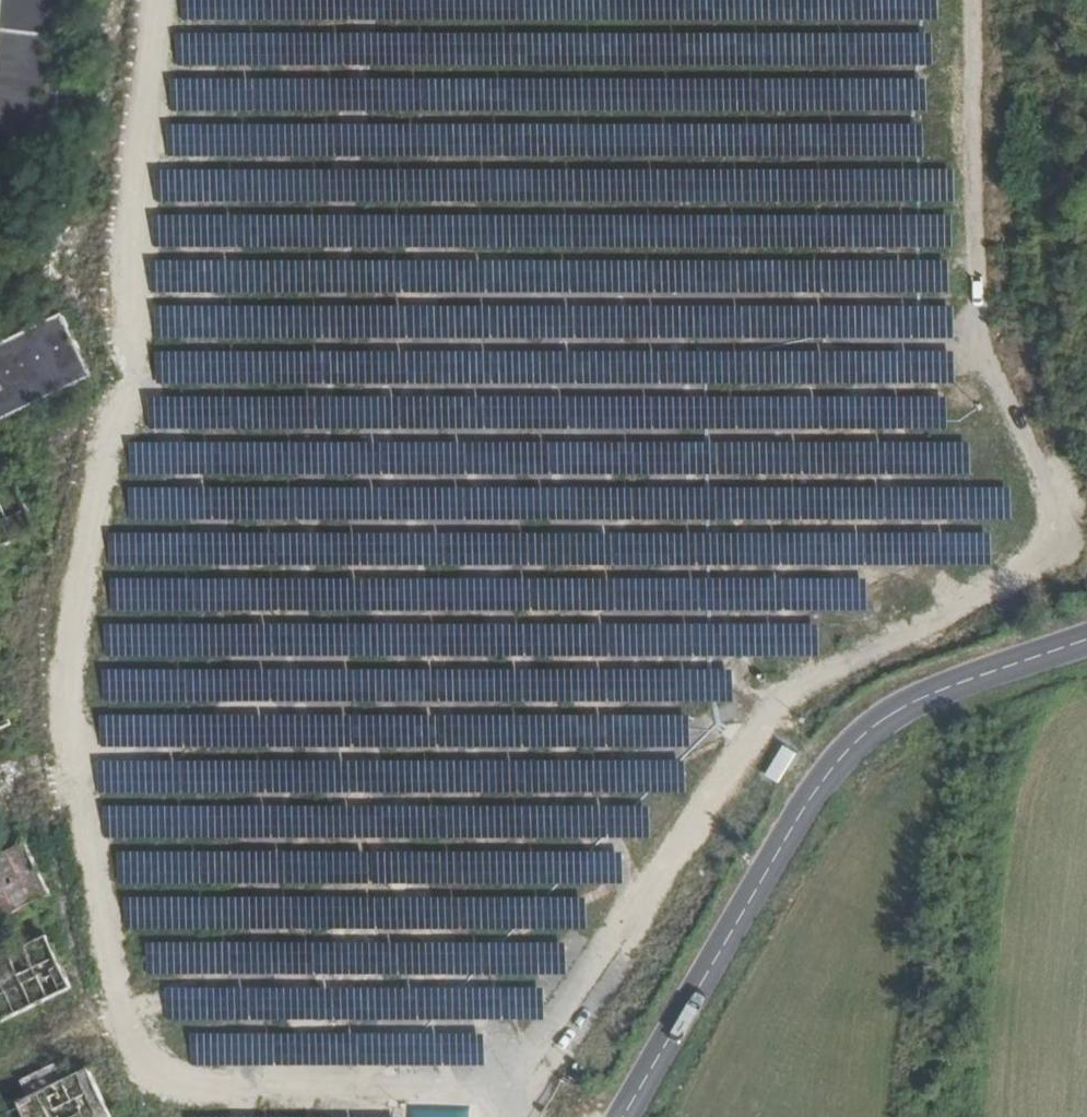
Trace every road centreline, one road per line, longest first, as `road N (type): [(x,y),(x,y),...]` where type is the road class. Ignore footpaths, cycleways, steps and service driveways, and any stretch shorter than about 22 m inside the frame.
road 1 (tertiary): [(624,1116),(802,813),(852,746),(933,692),(1086,641)]

